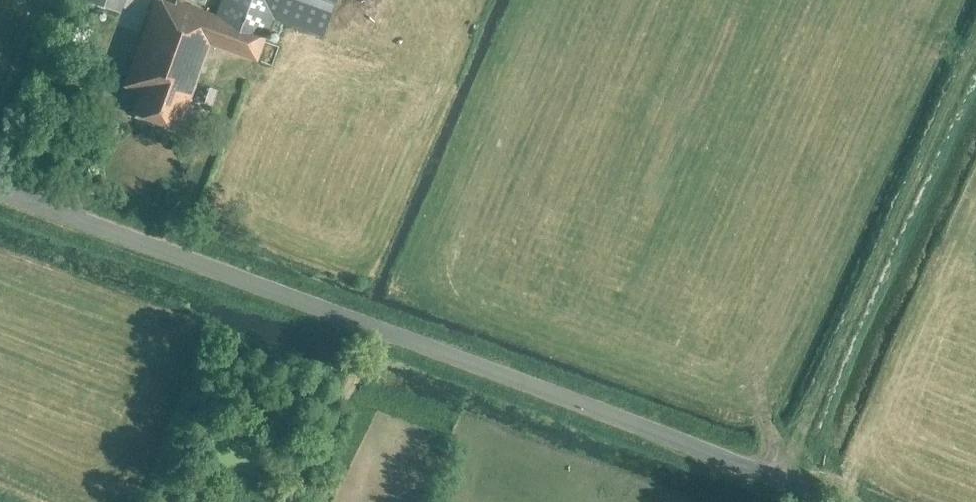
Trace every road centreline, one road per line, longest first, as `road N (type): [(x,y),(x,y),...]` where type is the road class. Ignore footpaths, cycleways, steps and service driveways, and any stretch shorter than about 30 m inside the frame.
road 1 (unclassified): [(831,501),(0,194)]

